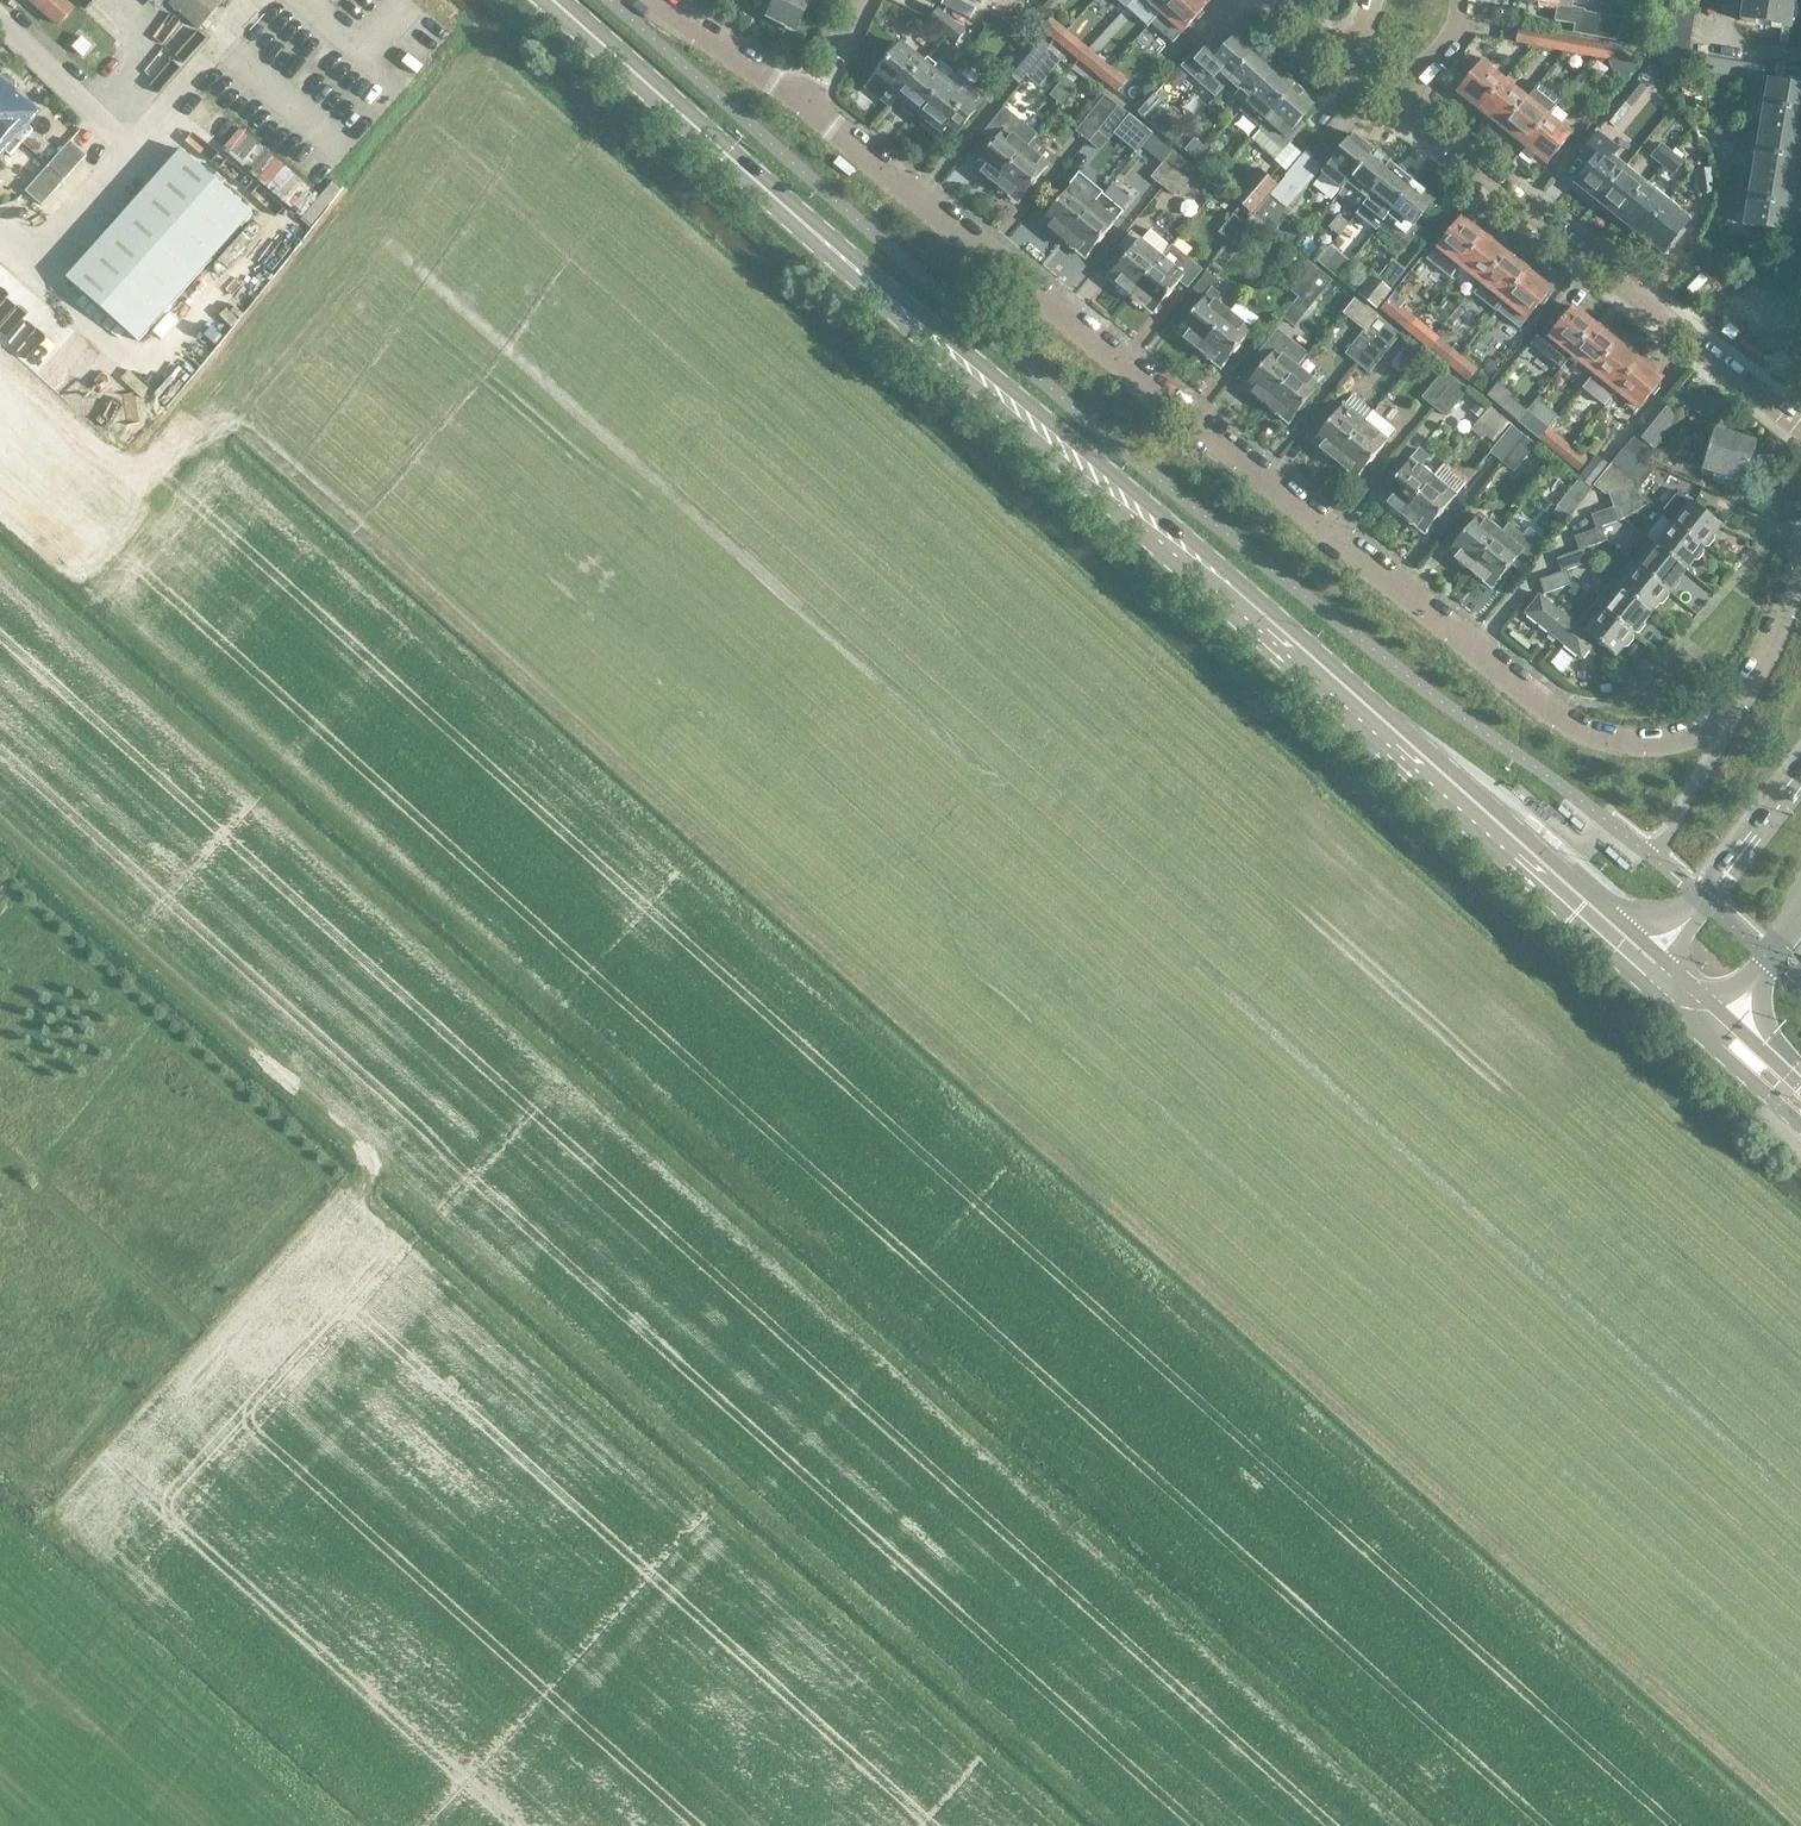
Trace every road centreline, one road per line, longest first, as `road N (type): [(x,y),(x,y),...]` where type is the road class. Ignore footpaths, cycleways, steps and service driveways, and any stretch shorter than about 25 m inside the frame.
road 1 (secondary): [(1648,966),(556,0)]
road 2 (residential): [(1731,718),(1656,749),(1607,742),(1565,721),(801,110)]
road 3 (residential): [(1800,433),(1400,106)]
road 4 (tertiary): [(1800,771),(1648,966)]
road 5 (residential): [(801,110),(658,0)]
road 6 (residential): [(1731,718),(1800,565)]
road 7 (tertiary): [(1712,1025),(1800,914)]
road 8 (residential): [(1400,106),(1463,22),(1467,0)]
road 9 (residential): [(801,110),(857,0)]
road 10 (secondary): [(1800,1108),(1712,1025)]

